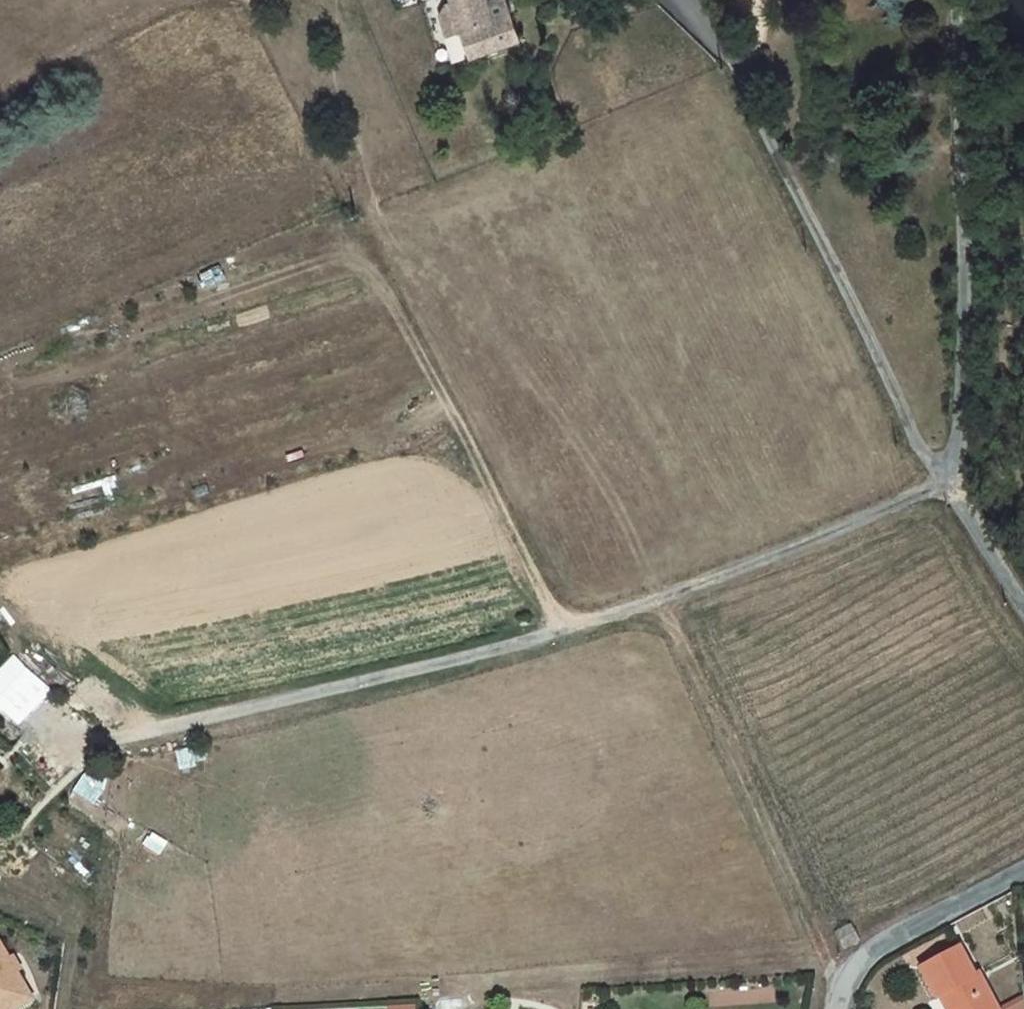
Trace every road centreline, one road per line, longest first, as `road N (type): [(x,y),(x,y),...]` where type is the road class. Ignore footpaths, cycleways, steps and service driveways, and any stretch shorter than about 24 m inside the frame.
road 1 (unclassified): [(1023,604),(949,475),(964,416),(961,0)]
road 2 (residential): [(831,1008),(833,992),(862,959),(1023,869)]

